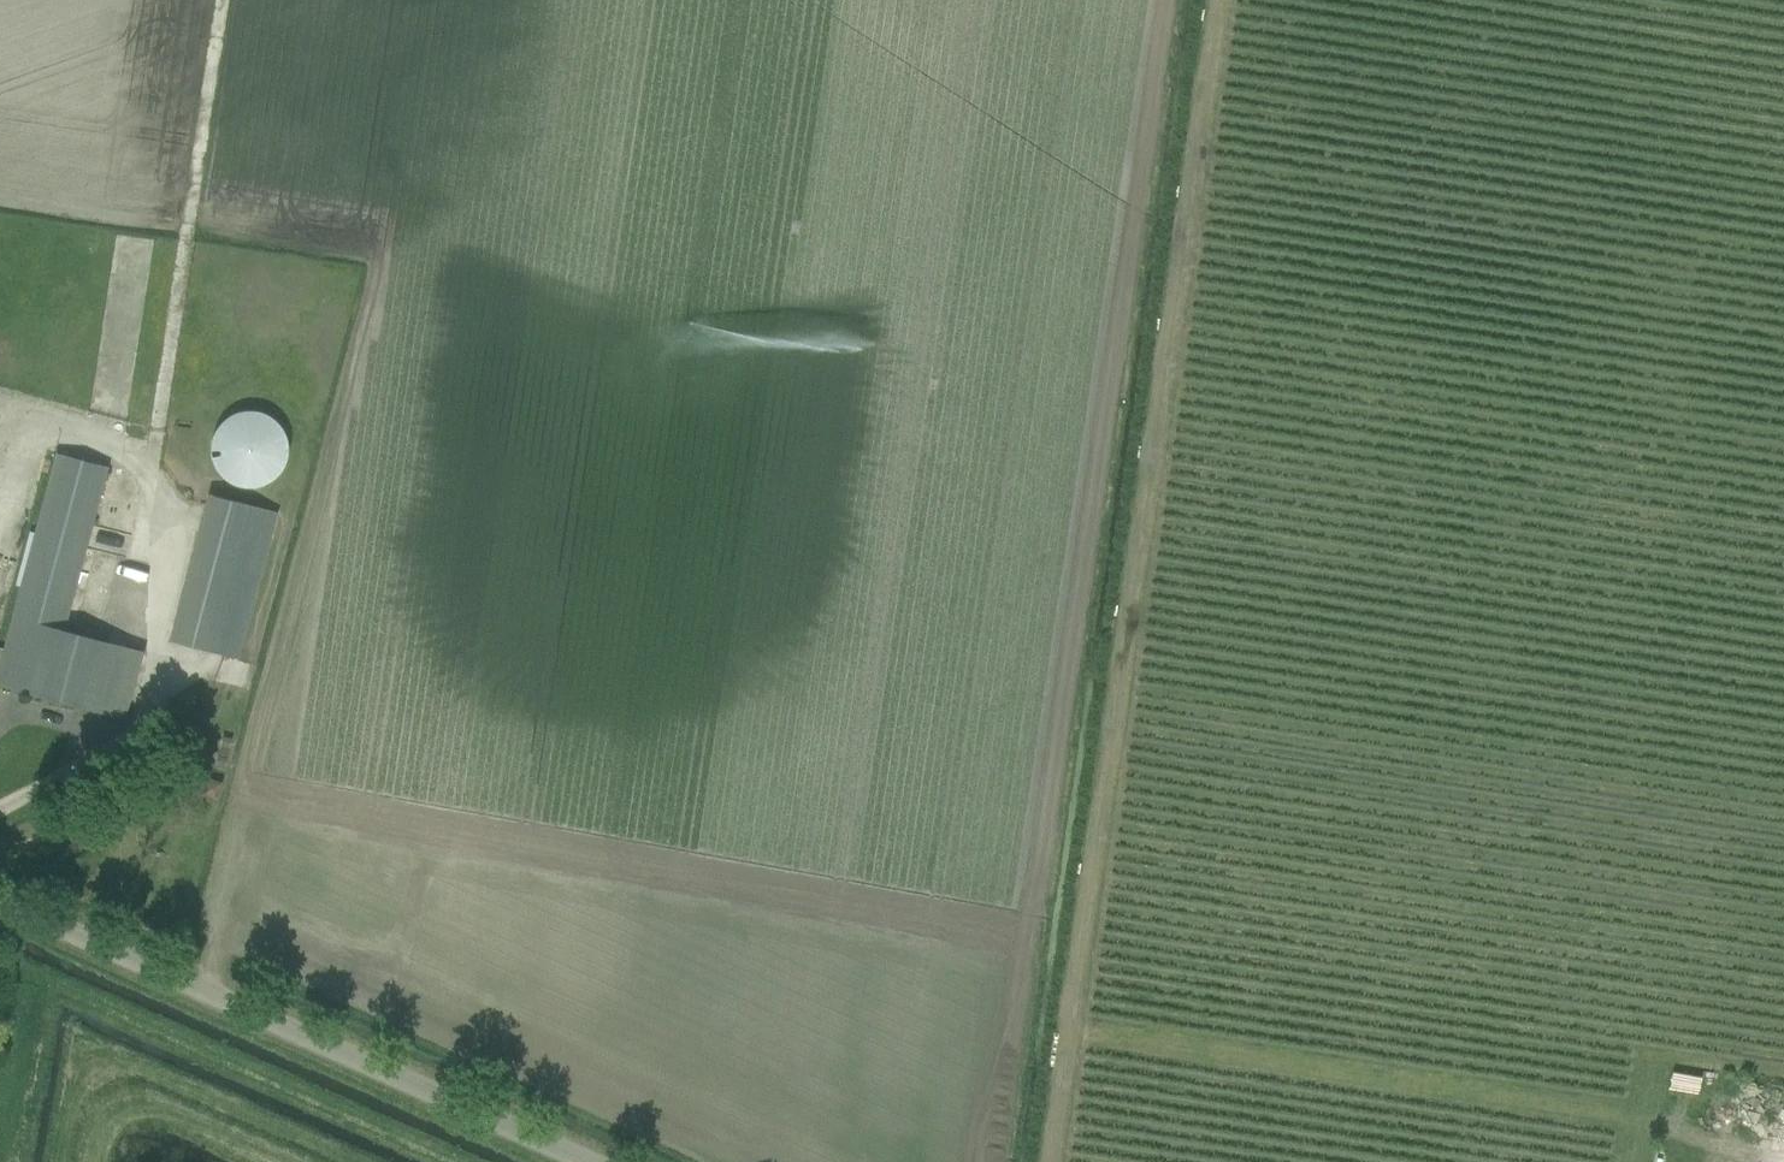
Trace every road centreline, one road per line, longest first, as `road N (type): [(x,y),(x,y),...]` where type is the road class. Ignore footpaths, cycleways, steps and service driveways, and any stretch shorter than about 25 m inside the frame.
road 1 (unclassified): [(586,1161),(0,910)]
road 2 (track): [(150,495),(229,0)]

